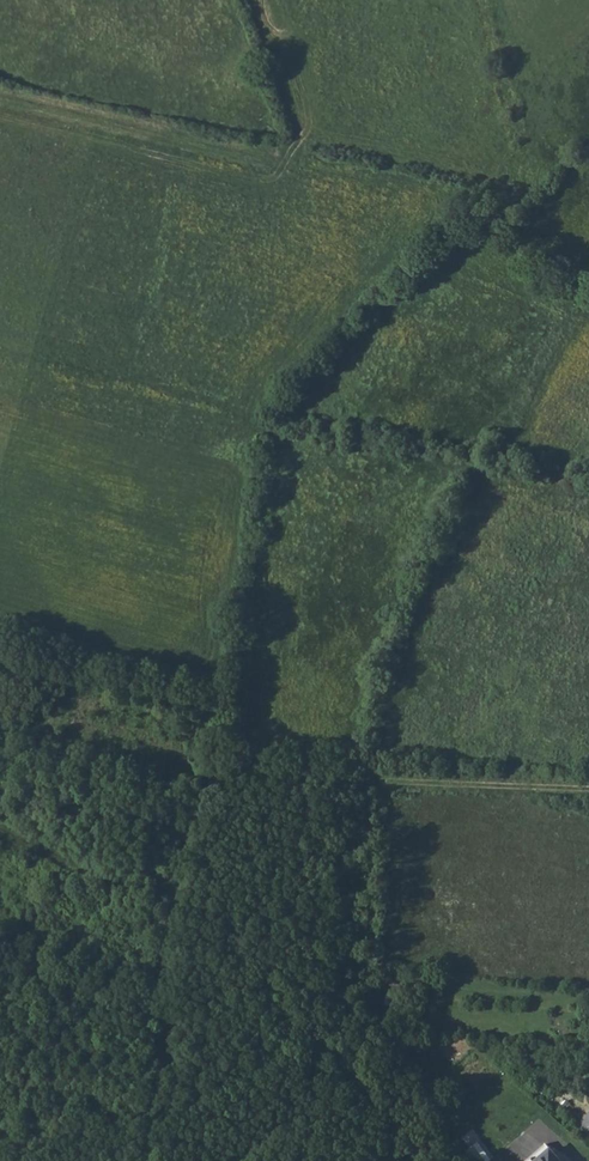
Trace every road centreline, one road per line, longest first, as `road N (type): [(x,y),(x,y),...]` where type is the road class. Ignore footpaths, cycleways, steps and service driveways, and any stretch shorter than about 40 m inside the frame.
road 1 (track): [(588,788),(225,783),(207,815),(171,991),(149,994),(0,956)]

